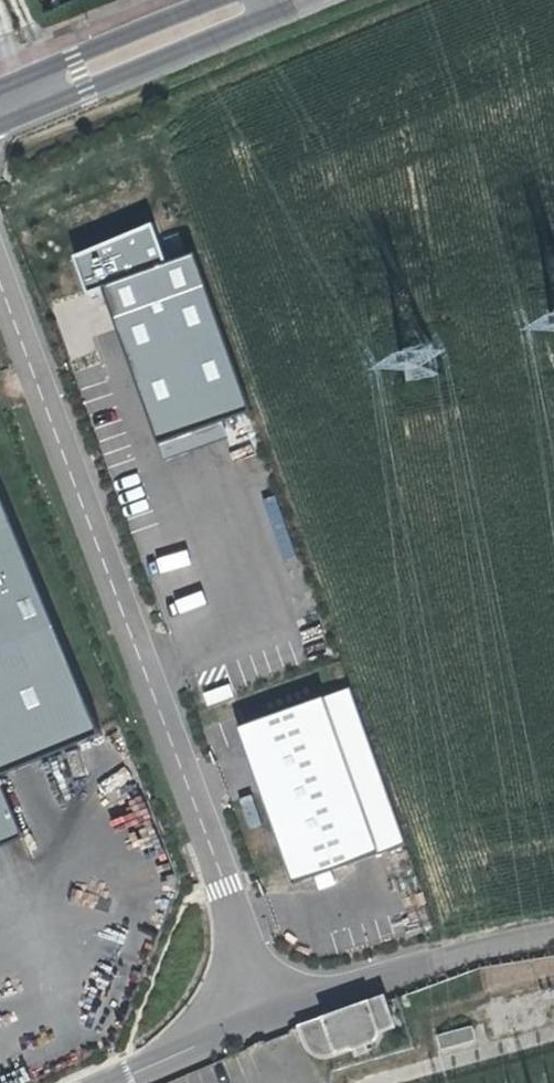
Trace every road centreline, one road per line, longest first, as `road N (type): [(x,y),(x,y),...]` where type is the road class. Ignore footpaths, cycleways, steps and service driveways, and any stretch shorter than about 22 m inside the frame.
road 1 (unclassified): [(0,279),(274,1016)]
road 2 (unclassified): [(274,1016),(493,947),(553,936)]
road 3 (primary): [(258,0),(0,107)]
road 4 (unclassified): [(119,1082),(274,1016)]

